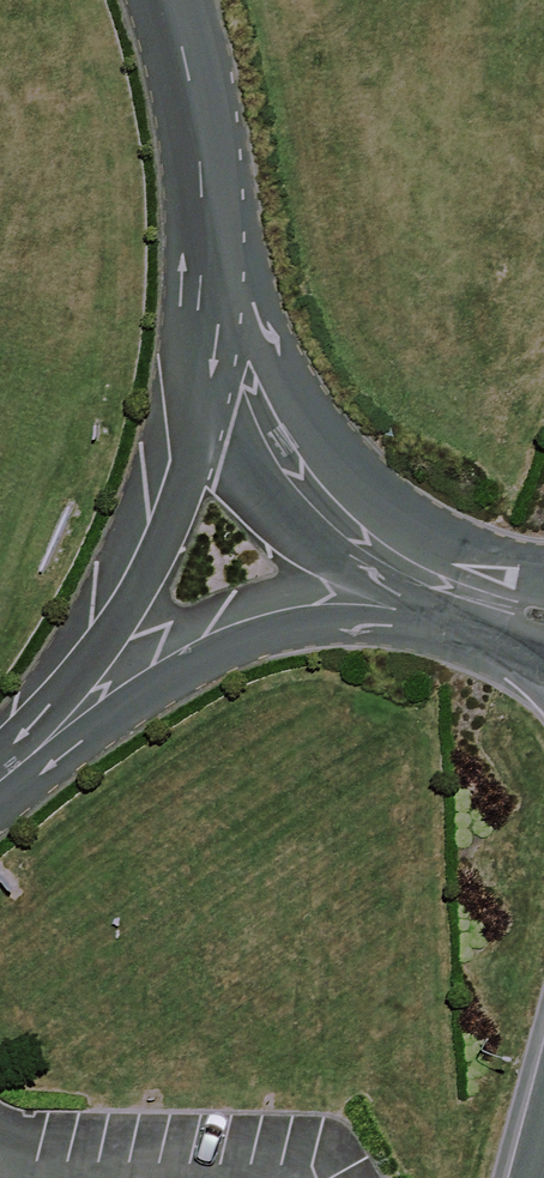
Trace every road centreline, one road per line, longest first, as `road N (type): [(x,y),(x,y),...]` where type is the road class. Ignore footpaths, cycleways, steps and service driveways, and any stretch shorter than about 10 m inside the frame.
road 1 (unclassified): [(210,251),(213,384),(207,426),(181,497),(97,659),(0,768)]
road 2 (unclassified): [(527,613),(399,604),(250,637),(0,794)]
road 3 (unclassified): [(527,613),(410,570),(330,513),(267,428),(244,378),(210,251)]
road 4 (unclassified): [(169,0),(197,127),(210,251)]

